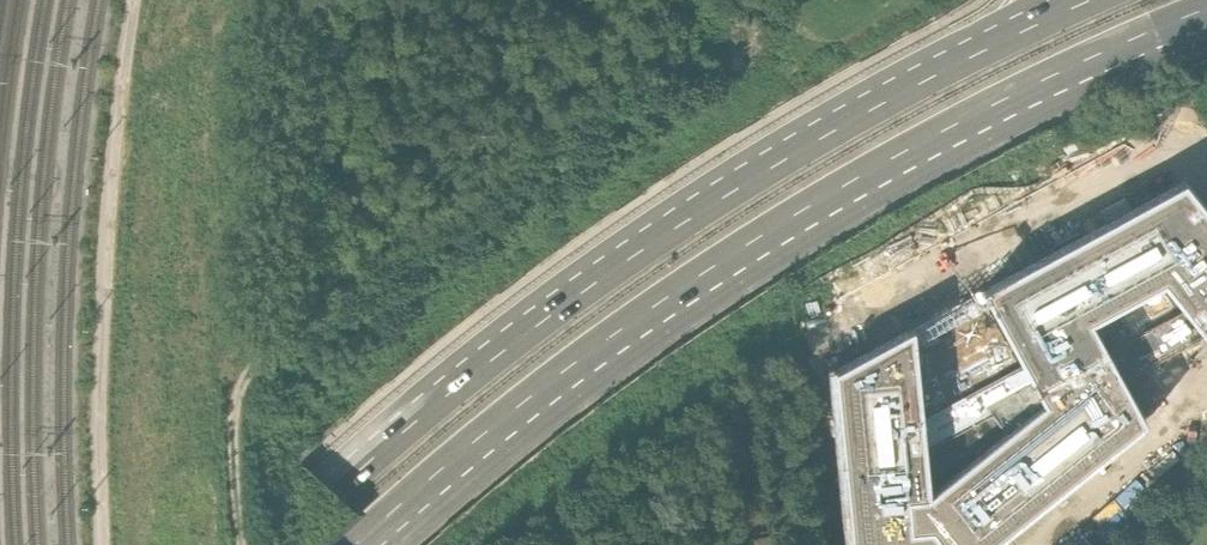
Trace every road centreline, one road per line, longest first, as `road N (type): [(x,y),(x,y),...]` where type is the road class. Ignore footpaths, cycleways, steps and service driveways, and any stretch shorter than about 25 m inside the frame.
road 1 (trunk): [(361,544),(551,386),(743,249),(967,121),(1206,10)]
road 2 (trunk): [(1097,0),(911,89),(720,202),(513,350),(277,544)]

